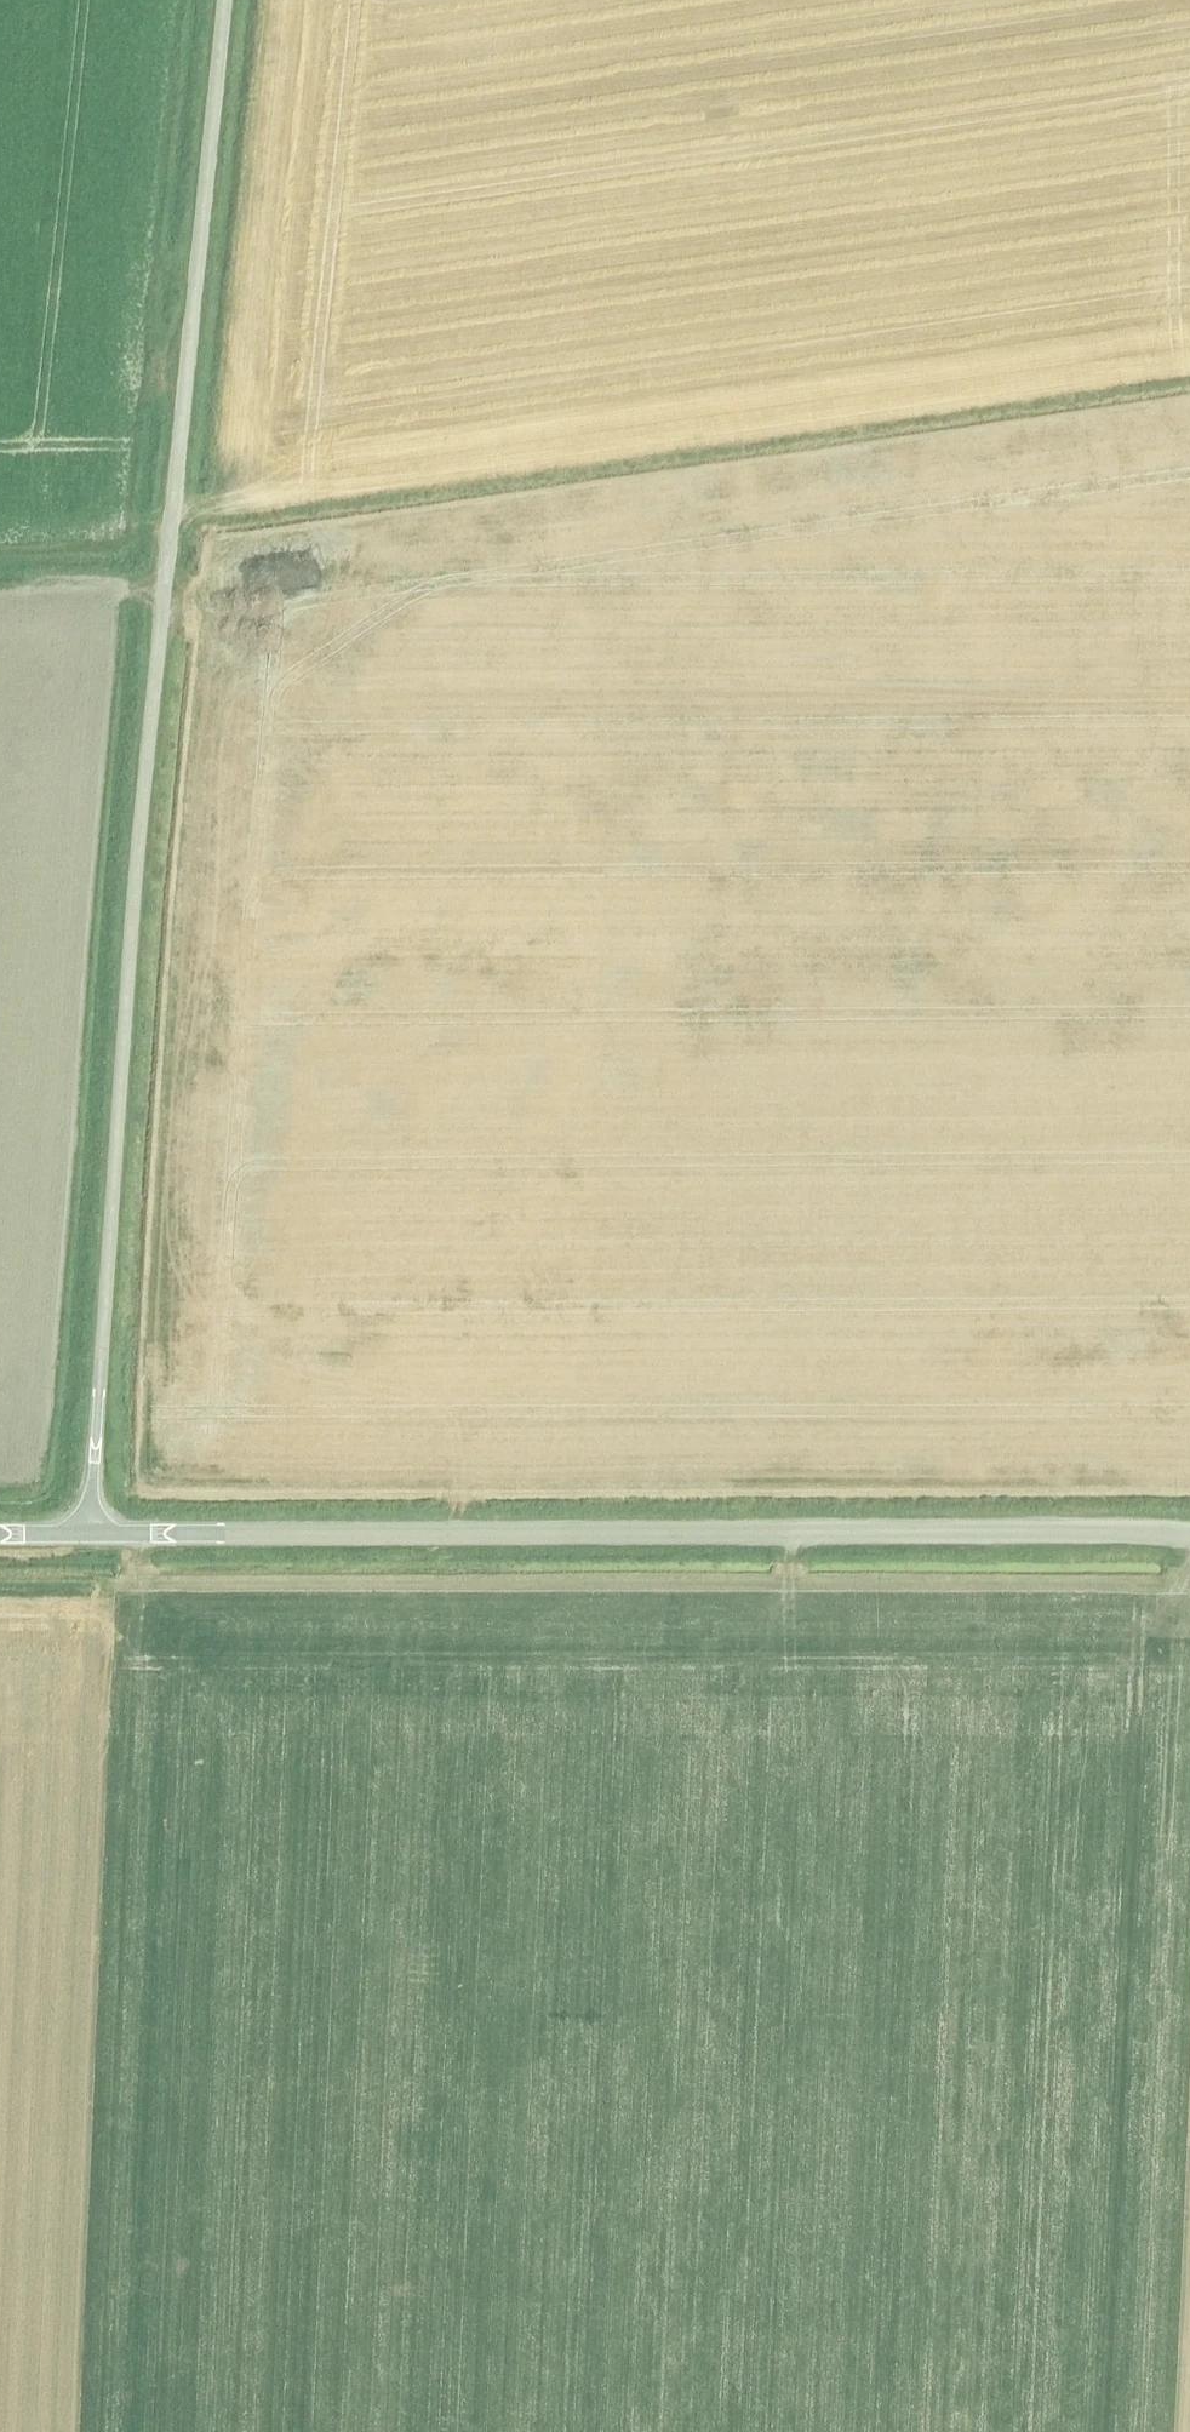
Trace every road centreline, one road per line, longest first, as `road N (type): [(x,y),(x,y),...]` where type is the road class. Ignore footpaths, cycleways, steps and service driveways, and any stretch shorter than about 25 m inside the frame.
road 1 (unclassified): [(92,1530),(224,0)]
road 2 (unclassified): [(92,1530),(1189,1536)]

